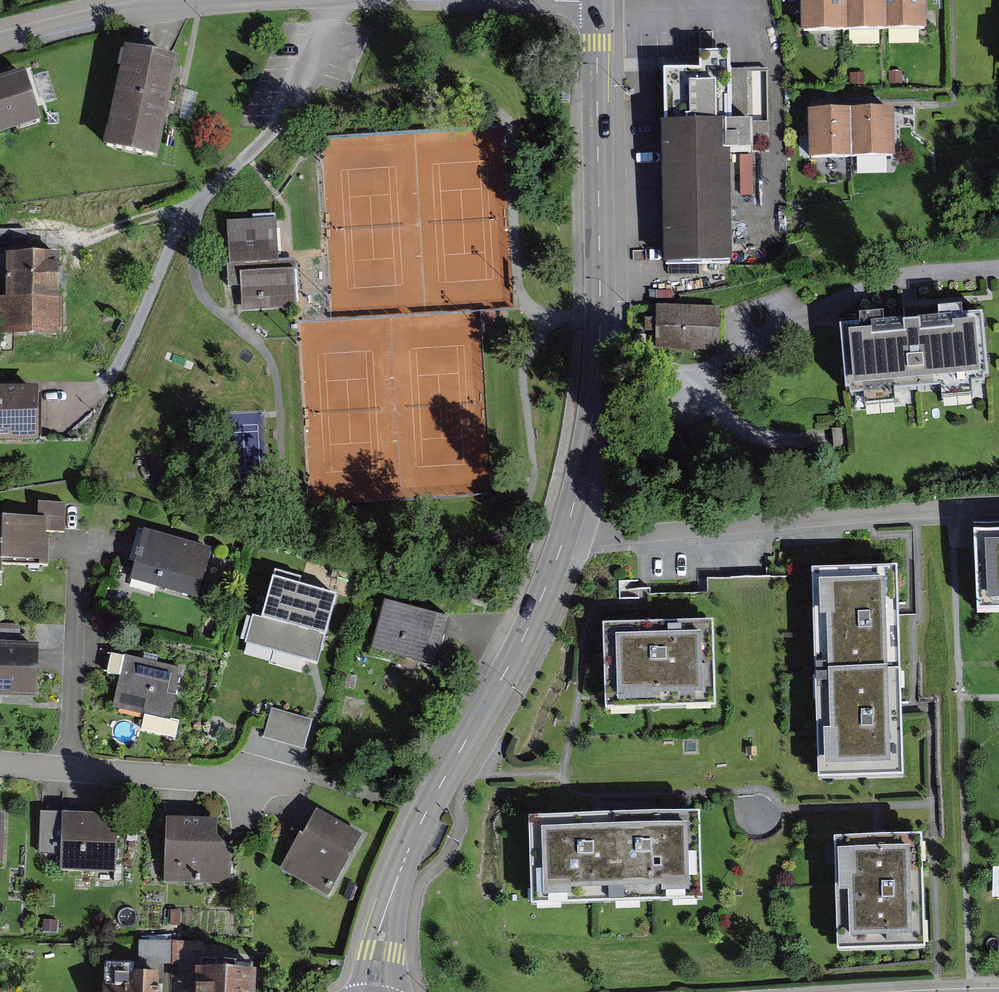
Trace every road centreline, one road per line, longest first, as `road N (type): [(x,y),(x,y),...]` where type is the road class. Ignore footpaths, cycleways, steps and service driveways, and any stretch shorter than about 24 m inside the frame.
road 1 (residential): [(0,44),(92,19),(208,5),(596,3)]
road 2 (tertiary): [(566,535),(592,429),(599,351),(596,3)]
road 3 (tertiary): [(373,991),(399,872),(535,614),(566,535)]
road 4 (residential): [(566,535),(998,509)]
road 5 (residential): [(0,763),(265,782)]

